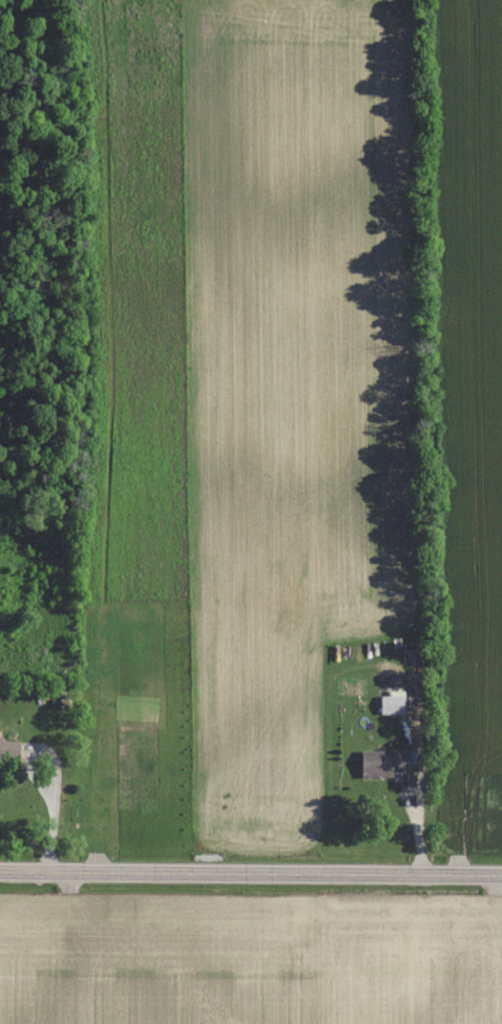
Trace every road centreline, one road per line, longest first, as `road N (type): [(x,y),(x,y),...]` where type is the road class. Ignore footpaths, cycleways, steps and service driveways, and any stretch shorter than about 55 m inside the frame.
road 1 (tertiary): [(0,872),(501,874)]

